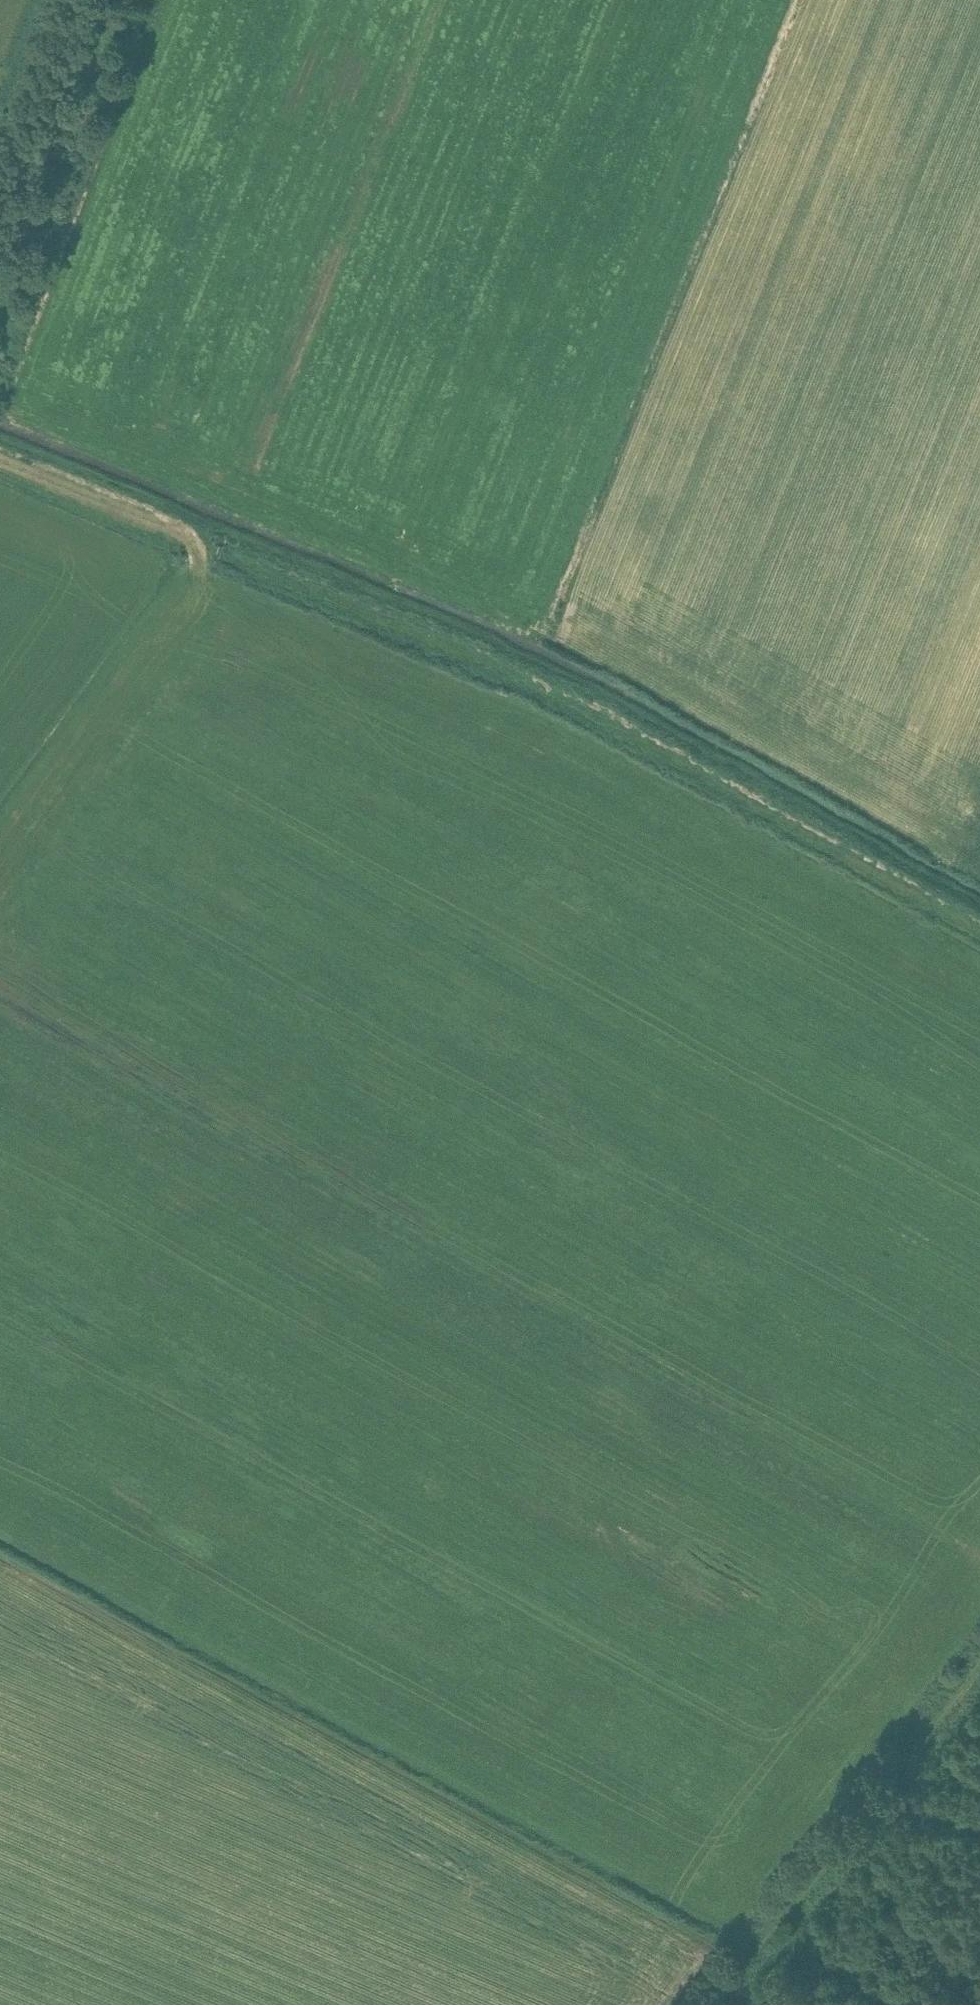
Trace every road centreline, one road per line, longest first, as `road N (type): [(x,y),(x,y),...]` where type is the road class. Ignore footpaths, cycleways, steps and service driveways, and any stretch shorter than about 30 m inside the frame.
road 1 (track): [(979,1664),(716,2004)]

